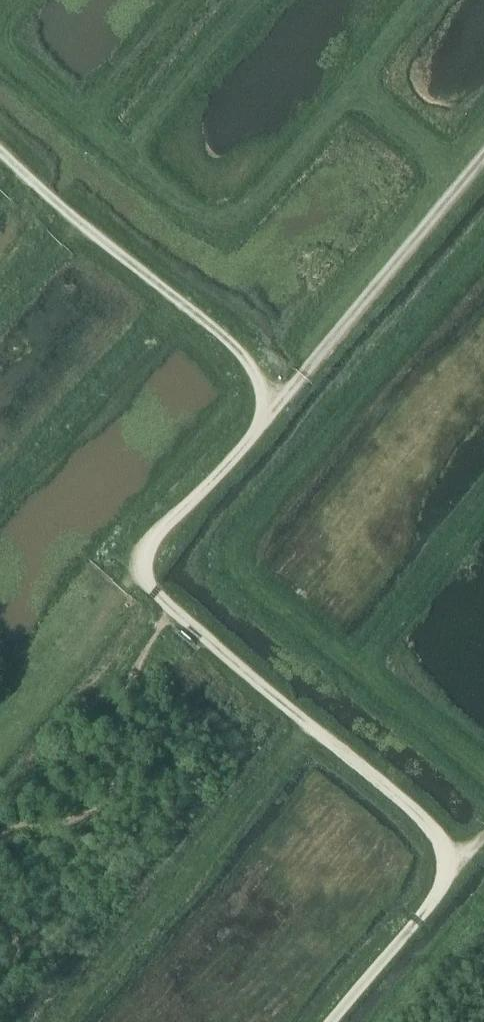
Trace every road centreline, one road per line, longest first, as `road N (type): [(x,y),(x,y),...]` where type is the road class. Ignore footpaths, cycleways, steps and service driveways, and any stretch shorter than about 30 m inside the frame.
road 1 (track): [(173,607),(147,577),(147,547),(268,415),(258,375),(238,346),(0,149)]
road 2 (track): [(331,1021),(447,883),(449,857),(438,833),(173,607)]
road 3 (track): [(483,159),(268,415)]

